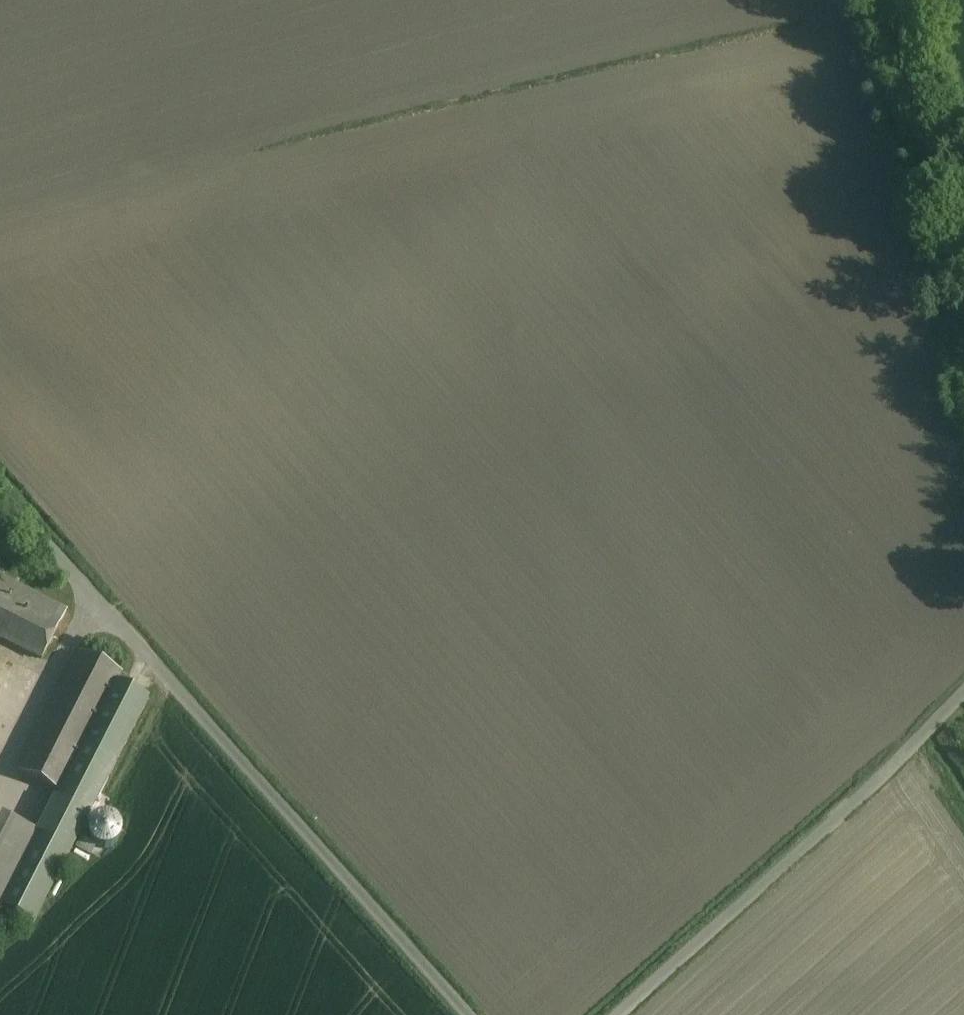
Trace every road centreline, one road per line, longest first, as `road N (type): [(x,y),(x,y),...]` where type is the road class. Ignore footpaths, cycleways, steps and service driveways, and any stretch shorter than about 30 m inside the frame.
road 1 (unclassified): [(0,490),(469,1014)]
road 2 (unclassified): [(623,1014),(963,696)]

